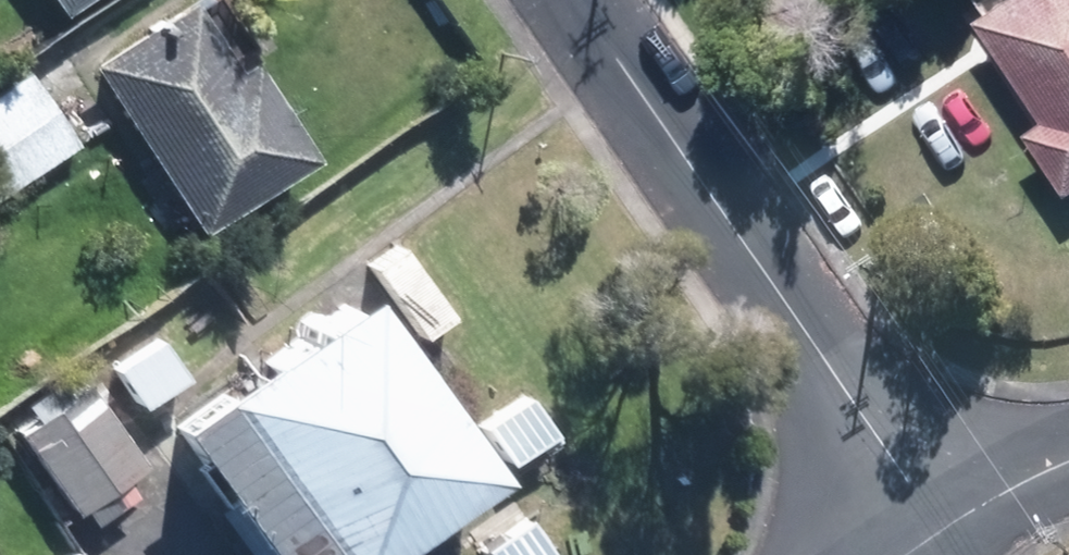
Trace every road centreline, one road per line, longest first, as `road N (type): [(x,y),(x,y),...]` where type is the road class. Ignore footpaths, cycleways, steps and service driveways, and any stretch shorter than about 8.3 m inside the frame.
road 1 (residential): [(948,528),(583,0)]
road 2 (residential): [(1068,455),(948,528)]

